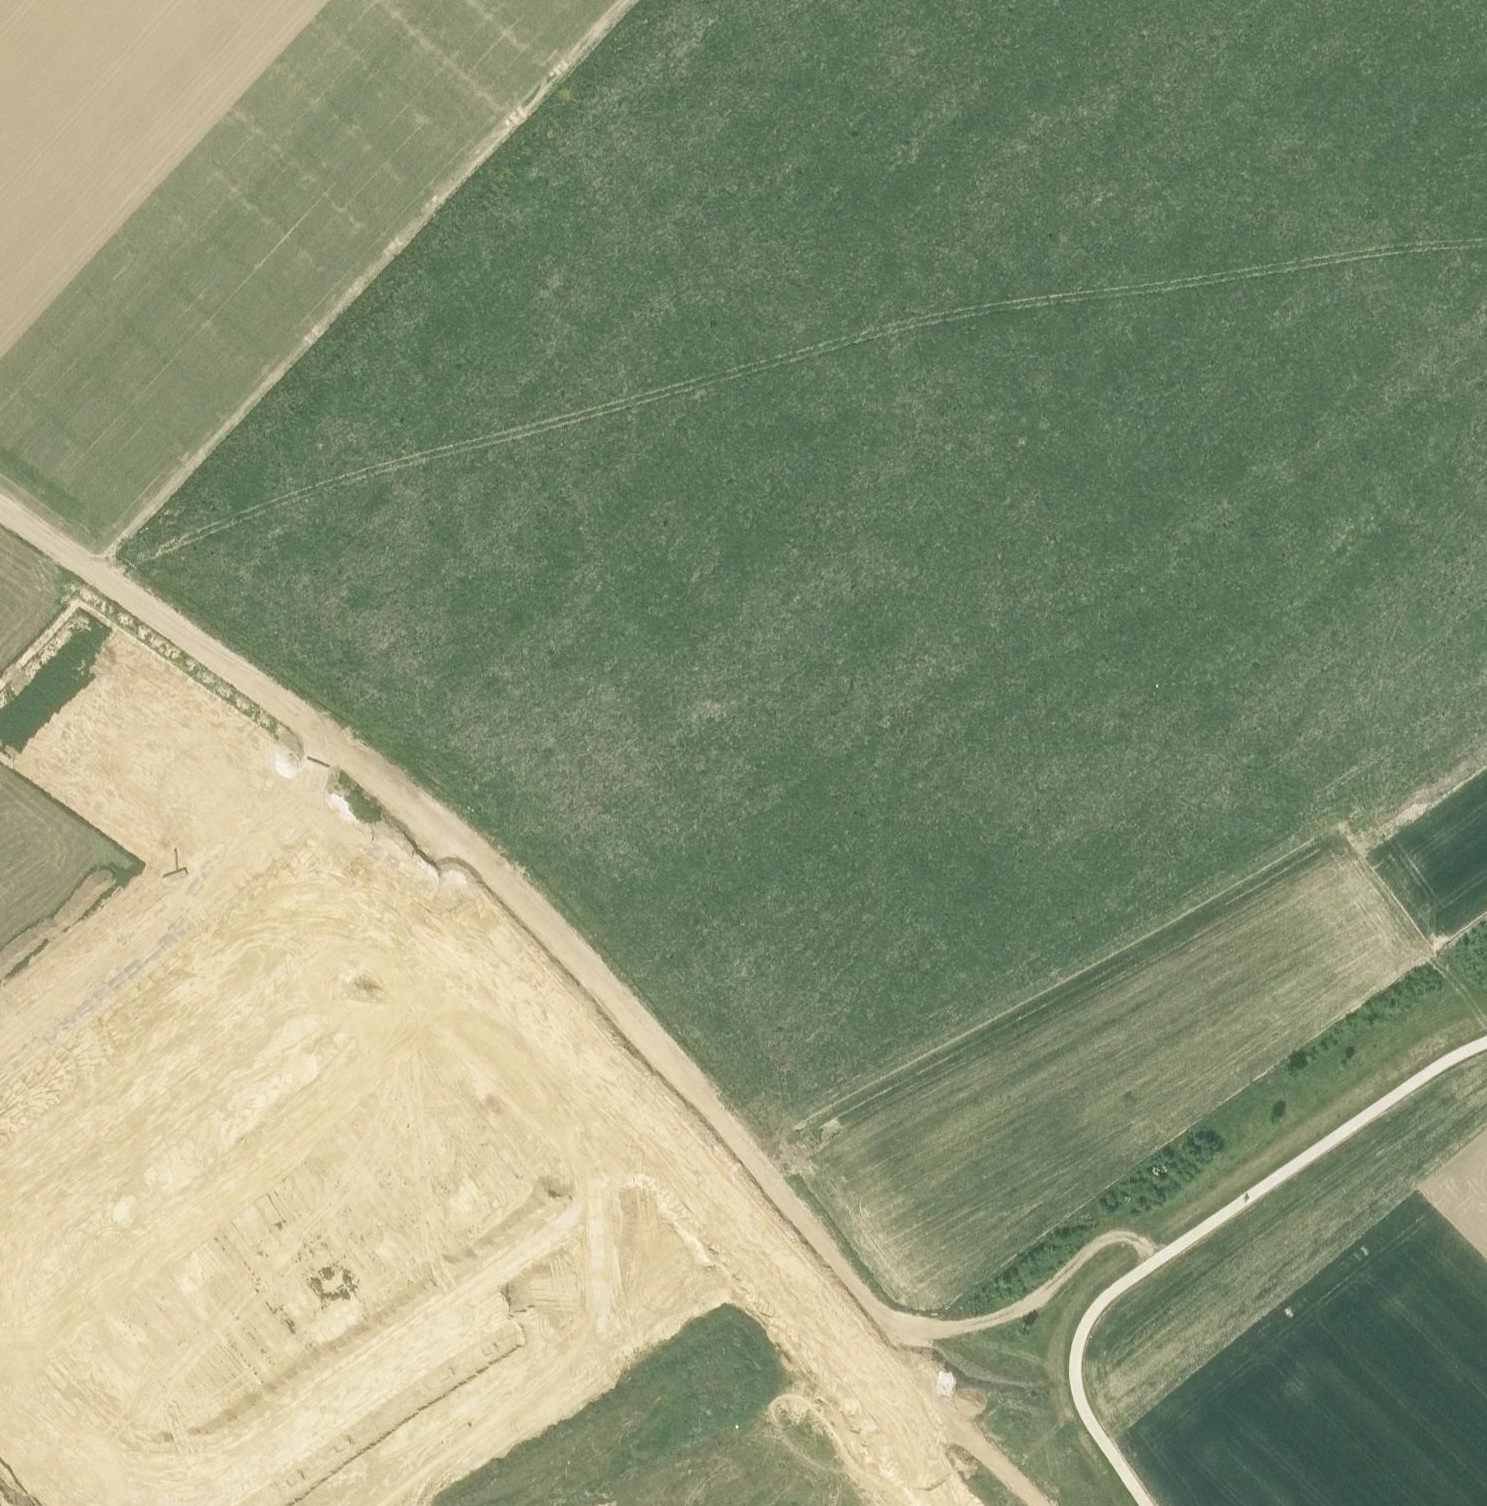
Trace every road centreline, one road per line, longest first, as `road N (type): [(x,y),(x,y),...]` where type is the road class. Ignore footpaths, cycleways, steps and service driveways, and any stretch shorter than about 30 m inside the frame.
road 1 (track): [(0,509),(472,845),(782,1195),(1039,1505)]
road 2 (track): [(1150,1262),(1129,1237),(1101,1241),(1000,1317),(939,1333),(892,1334)]

